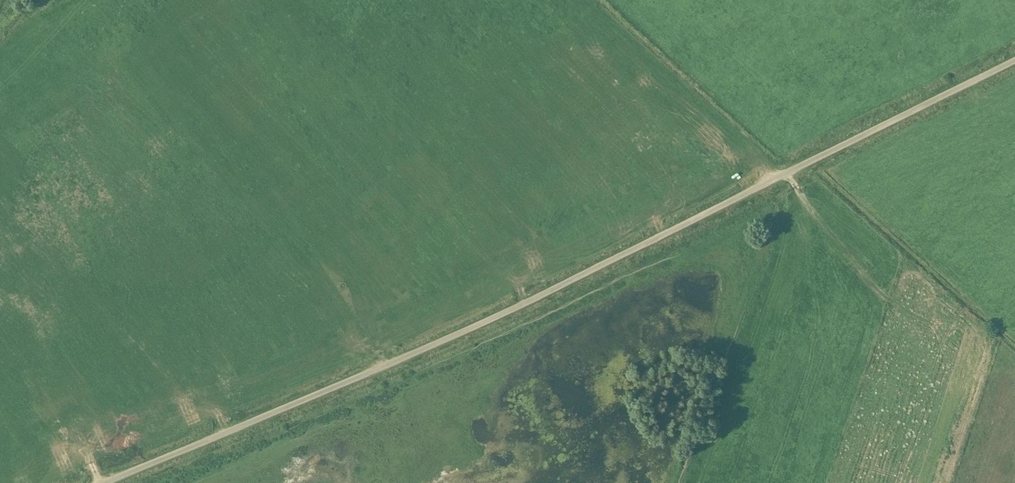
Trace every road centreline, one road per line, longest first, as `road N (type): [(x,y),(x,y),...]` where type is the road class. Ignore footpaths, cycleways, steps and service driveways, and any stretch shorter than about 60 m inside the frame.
road 1 (unclassified): [(105,482),(496,318),(1014,61)]

